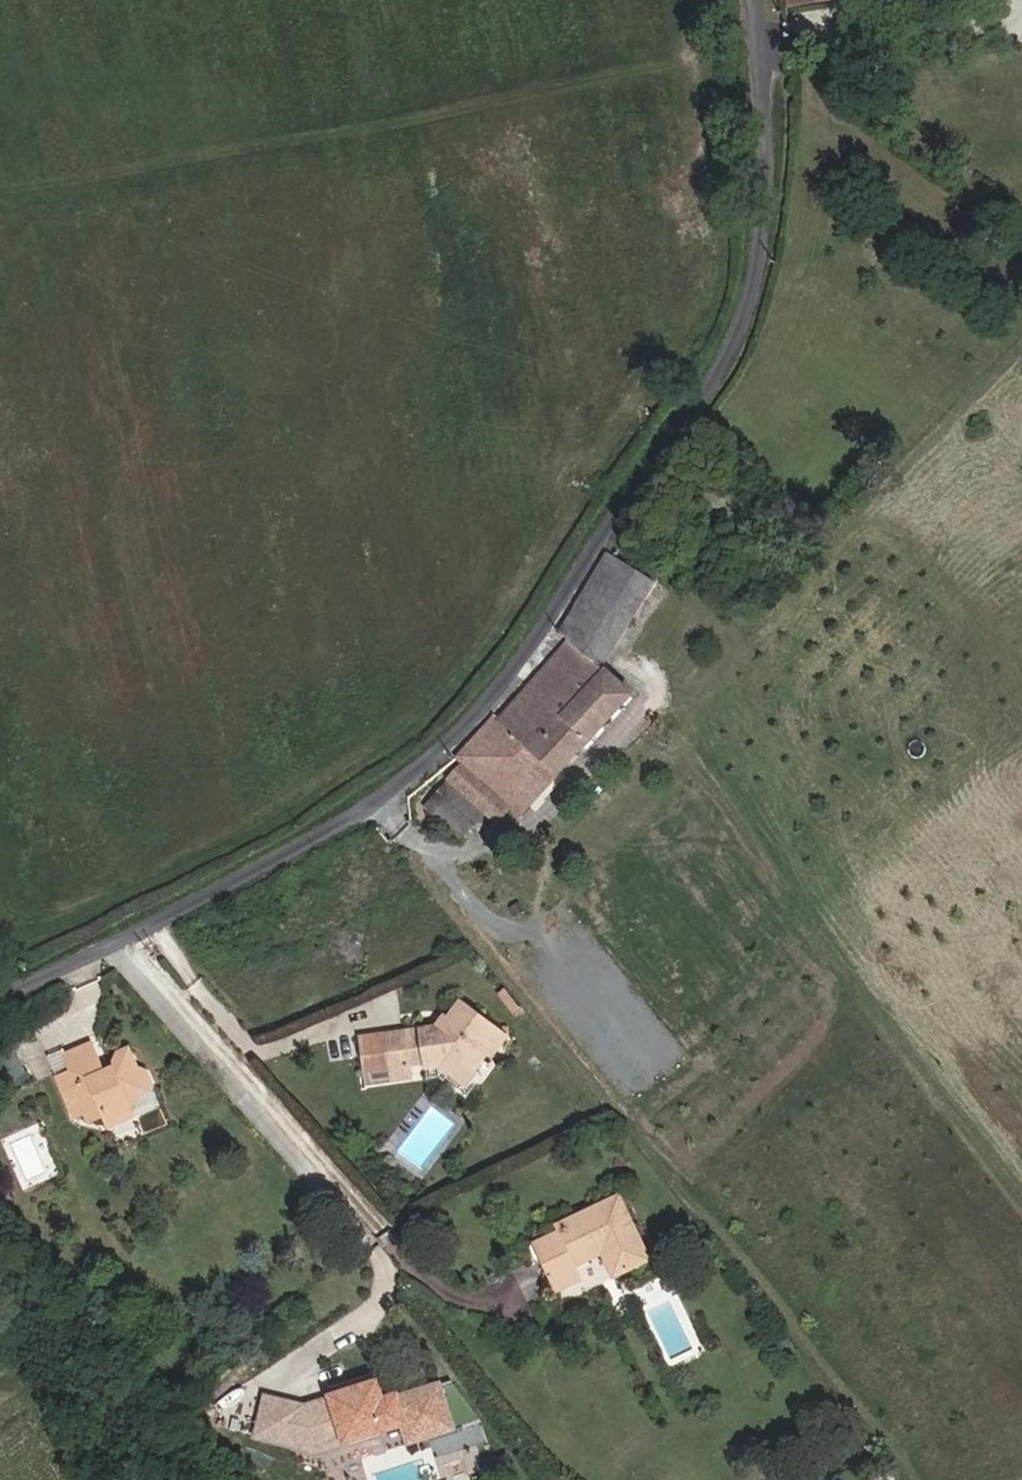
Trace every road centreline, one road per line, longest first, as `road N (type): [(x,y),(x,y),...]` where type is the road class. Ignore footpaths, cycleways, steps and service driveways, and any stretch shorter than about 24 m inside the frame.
road 1 (unclassified): [(758,0),(786,145),(748,338),(476,715),(301,840),(0,987)]

